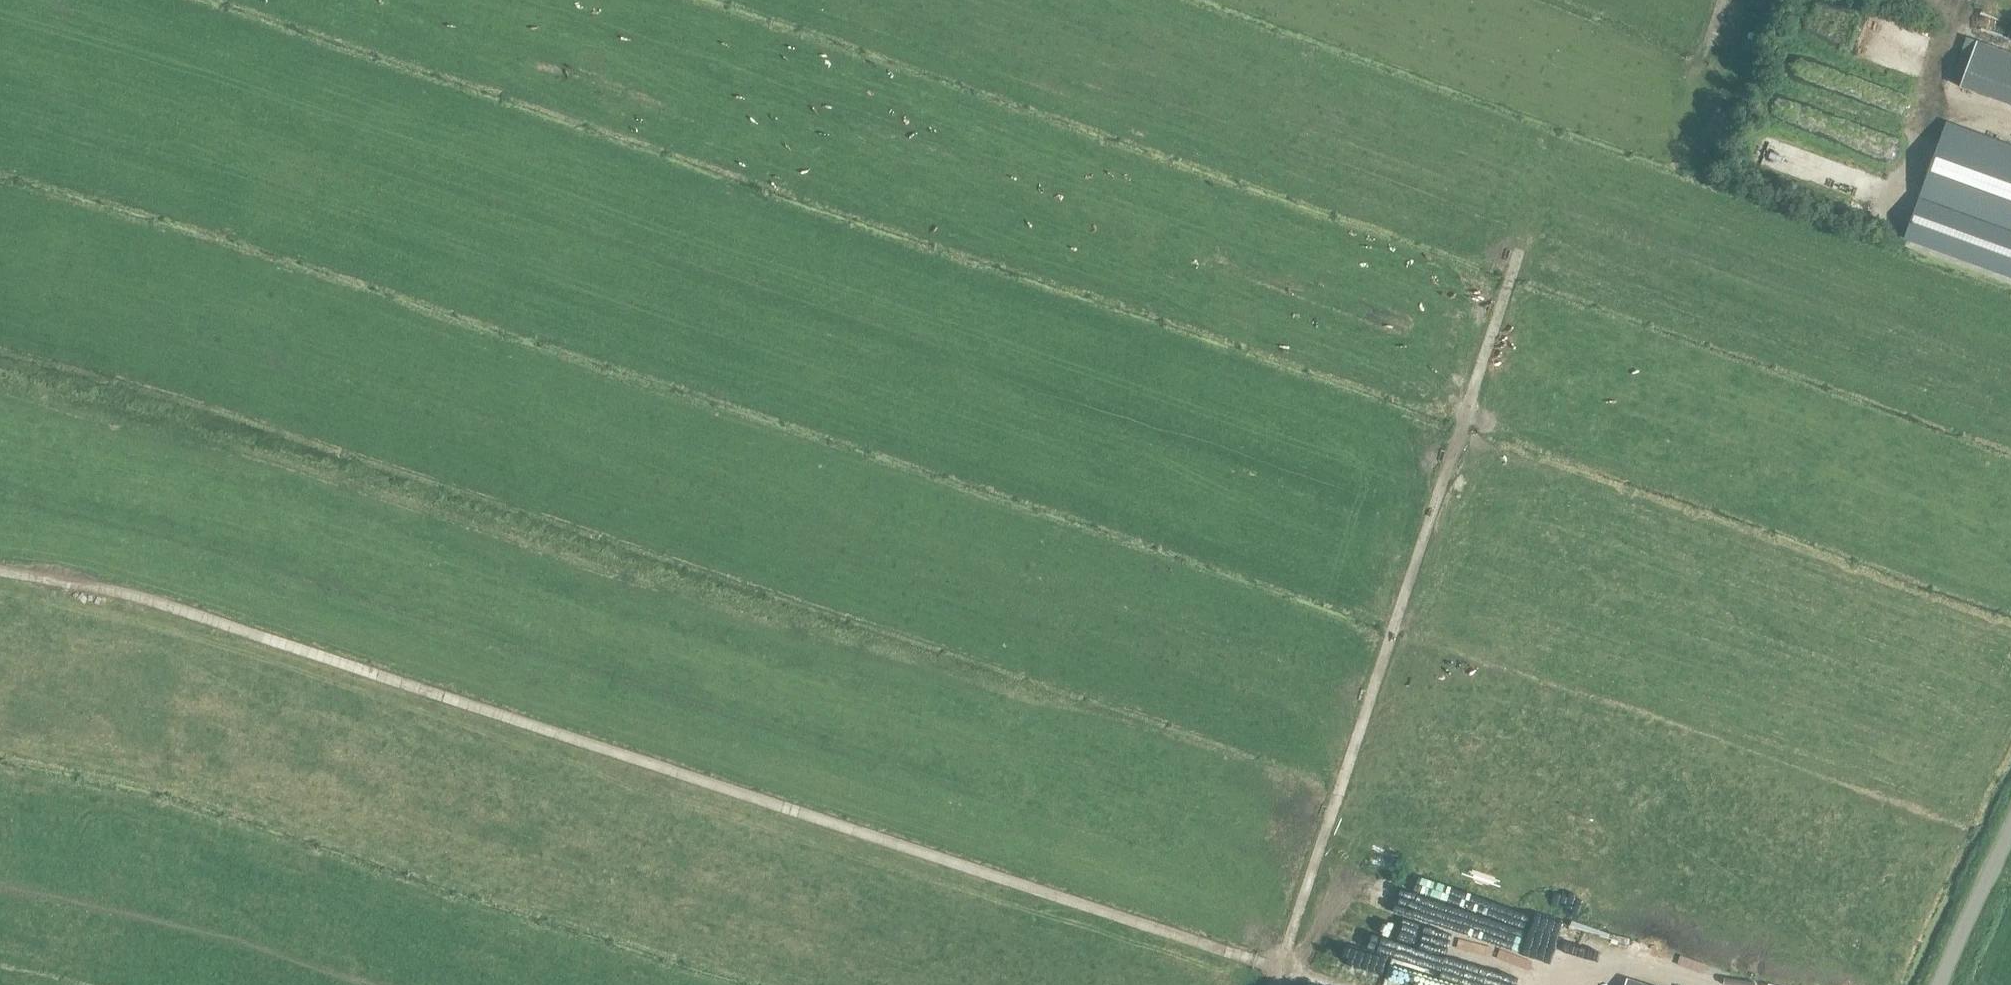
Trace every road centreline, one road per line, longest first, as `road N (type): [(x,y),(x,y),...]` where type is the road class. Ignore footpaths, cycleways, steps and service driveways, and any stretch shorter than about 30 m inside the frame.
road 1 (unclassified): [(1918,984),(2010,777)]

